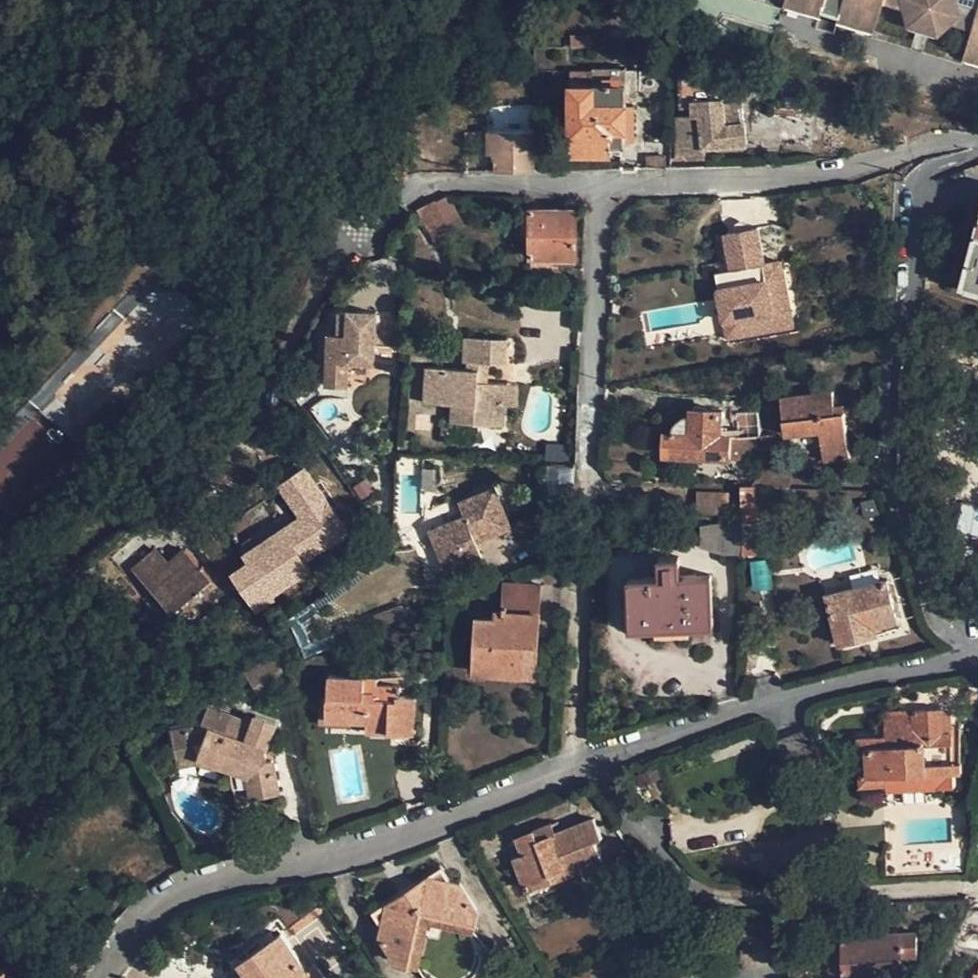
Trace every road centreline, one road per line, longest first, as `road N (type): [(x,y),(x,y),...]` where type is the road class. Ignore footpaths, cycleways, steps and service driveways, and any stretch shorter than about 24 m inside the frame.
road 1 (residential): [(120,977),(170,904),(212,888),(345,866),(583,777),(881,678),(977,655)]
road 2 (residential): [(977,653),(937,618),(880,432),(919,185),(977,149)]
road 3 (residential): [(615,184),(431,184),(349,236),(280,395)]
road 4 (residential): [(977,141),(929,144),(869,166),(771,182),(615,184)]
road 5 (residential): [(615,184),(581,532)]

